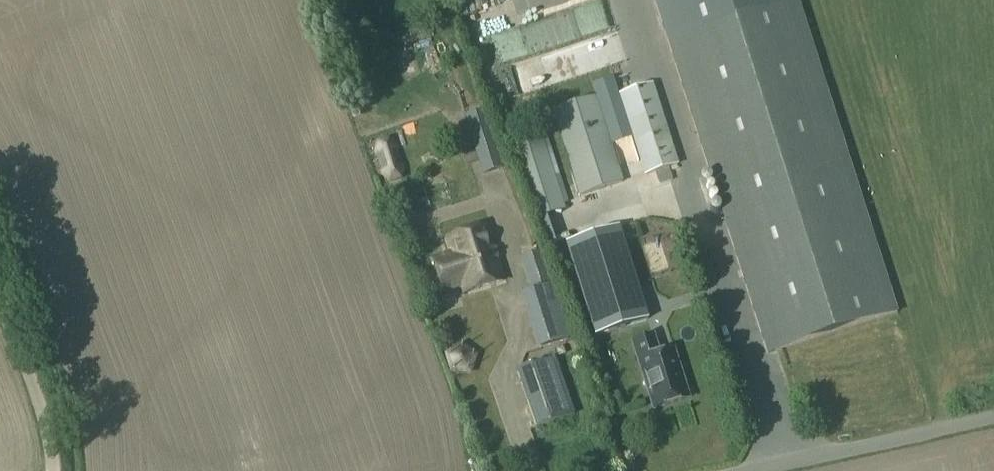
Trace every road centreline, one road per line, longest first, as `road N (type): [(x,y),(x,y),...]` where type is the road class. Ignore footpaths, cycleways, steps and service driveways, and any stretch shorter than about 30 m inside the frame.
road 1 (unclassified): [(993,417),(747,470)]
road 2 (unclassified): [(54,470),(44,414),(0,307)]

